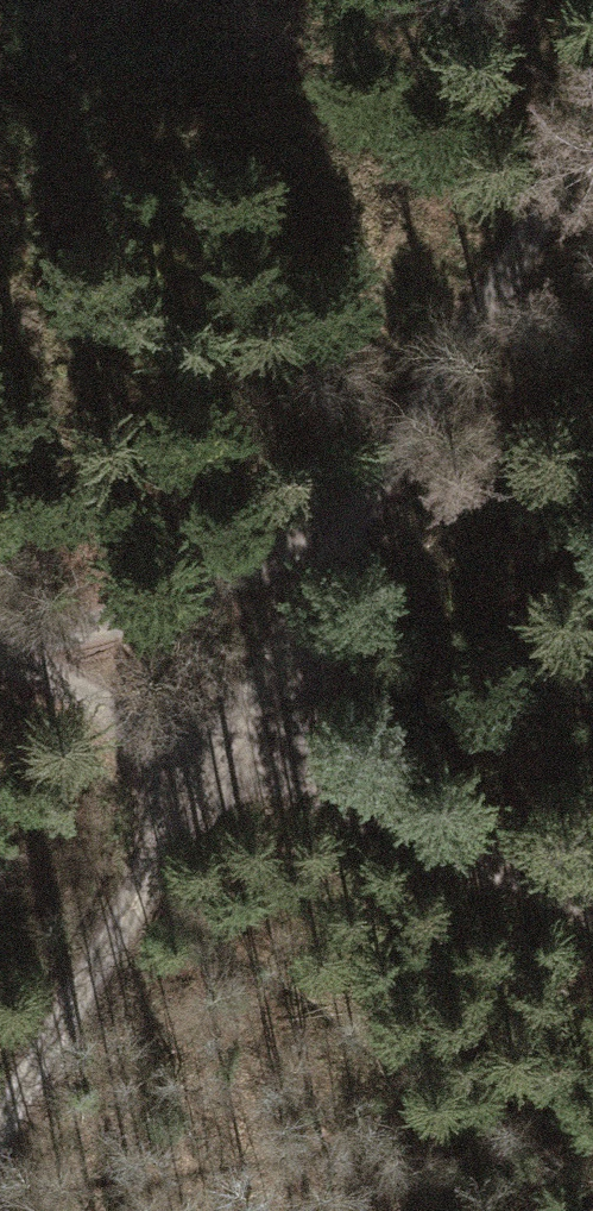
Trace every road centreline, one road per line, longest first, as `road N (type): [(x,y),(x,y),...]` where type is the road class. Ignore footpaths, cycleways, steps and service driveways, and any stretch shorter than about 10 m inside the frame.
road 1 (track): [(0,1119),(592,128)]
road 2 (track): [(592,905),(0,665)]
road 3 (track): [(342,542),(77,633),(0,649)]

